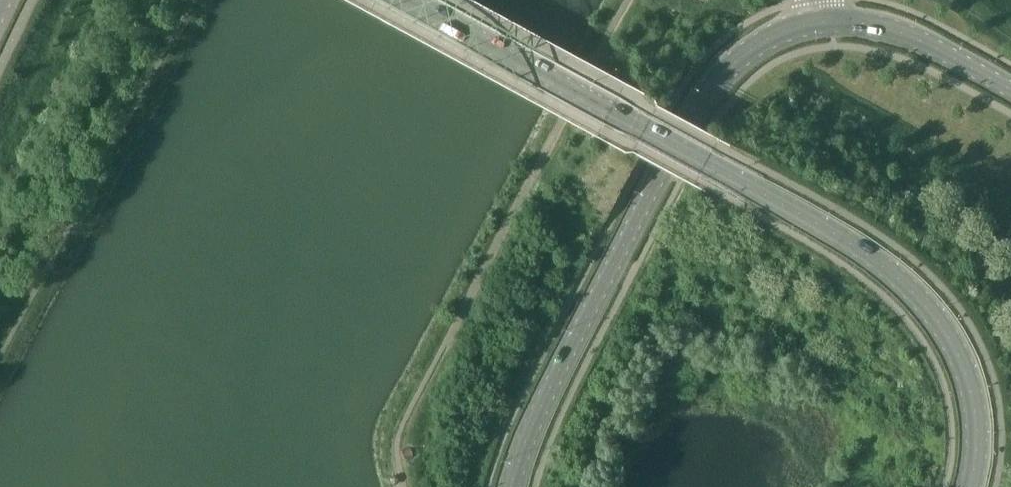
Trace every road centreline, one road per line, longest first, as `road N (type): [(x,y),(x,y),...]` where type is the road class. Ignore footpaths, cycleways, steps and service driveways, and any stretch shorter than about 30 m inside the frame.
road 1 (tertiary): [(971,486),(977,434),(969,381),(944,327),(902,282),(847,241),(674,145)]
road 2 (tertiary): [(674,145),(542,404),(512,486)]
road 3 (tertiary): [(674,145),(407,0)]
road 4 (tertiary): [(822,24),(775,34),(723,67),(674,145)]
road 5 (tertiary): [(1010,88),(897,32),(822,24)]

